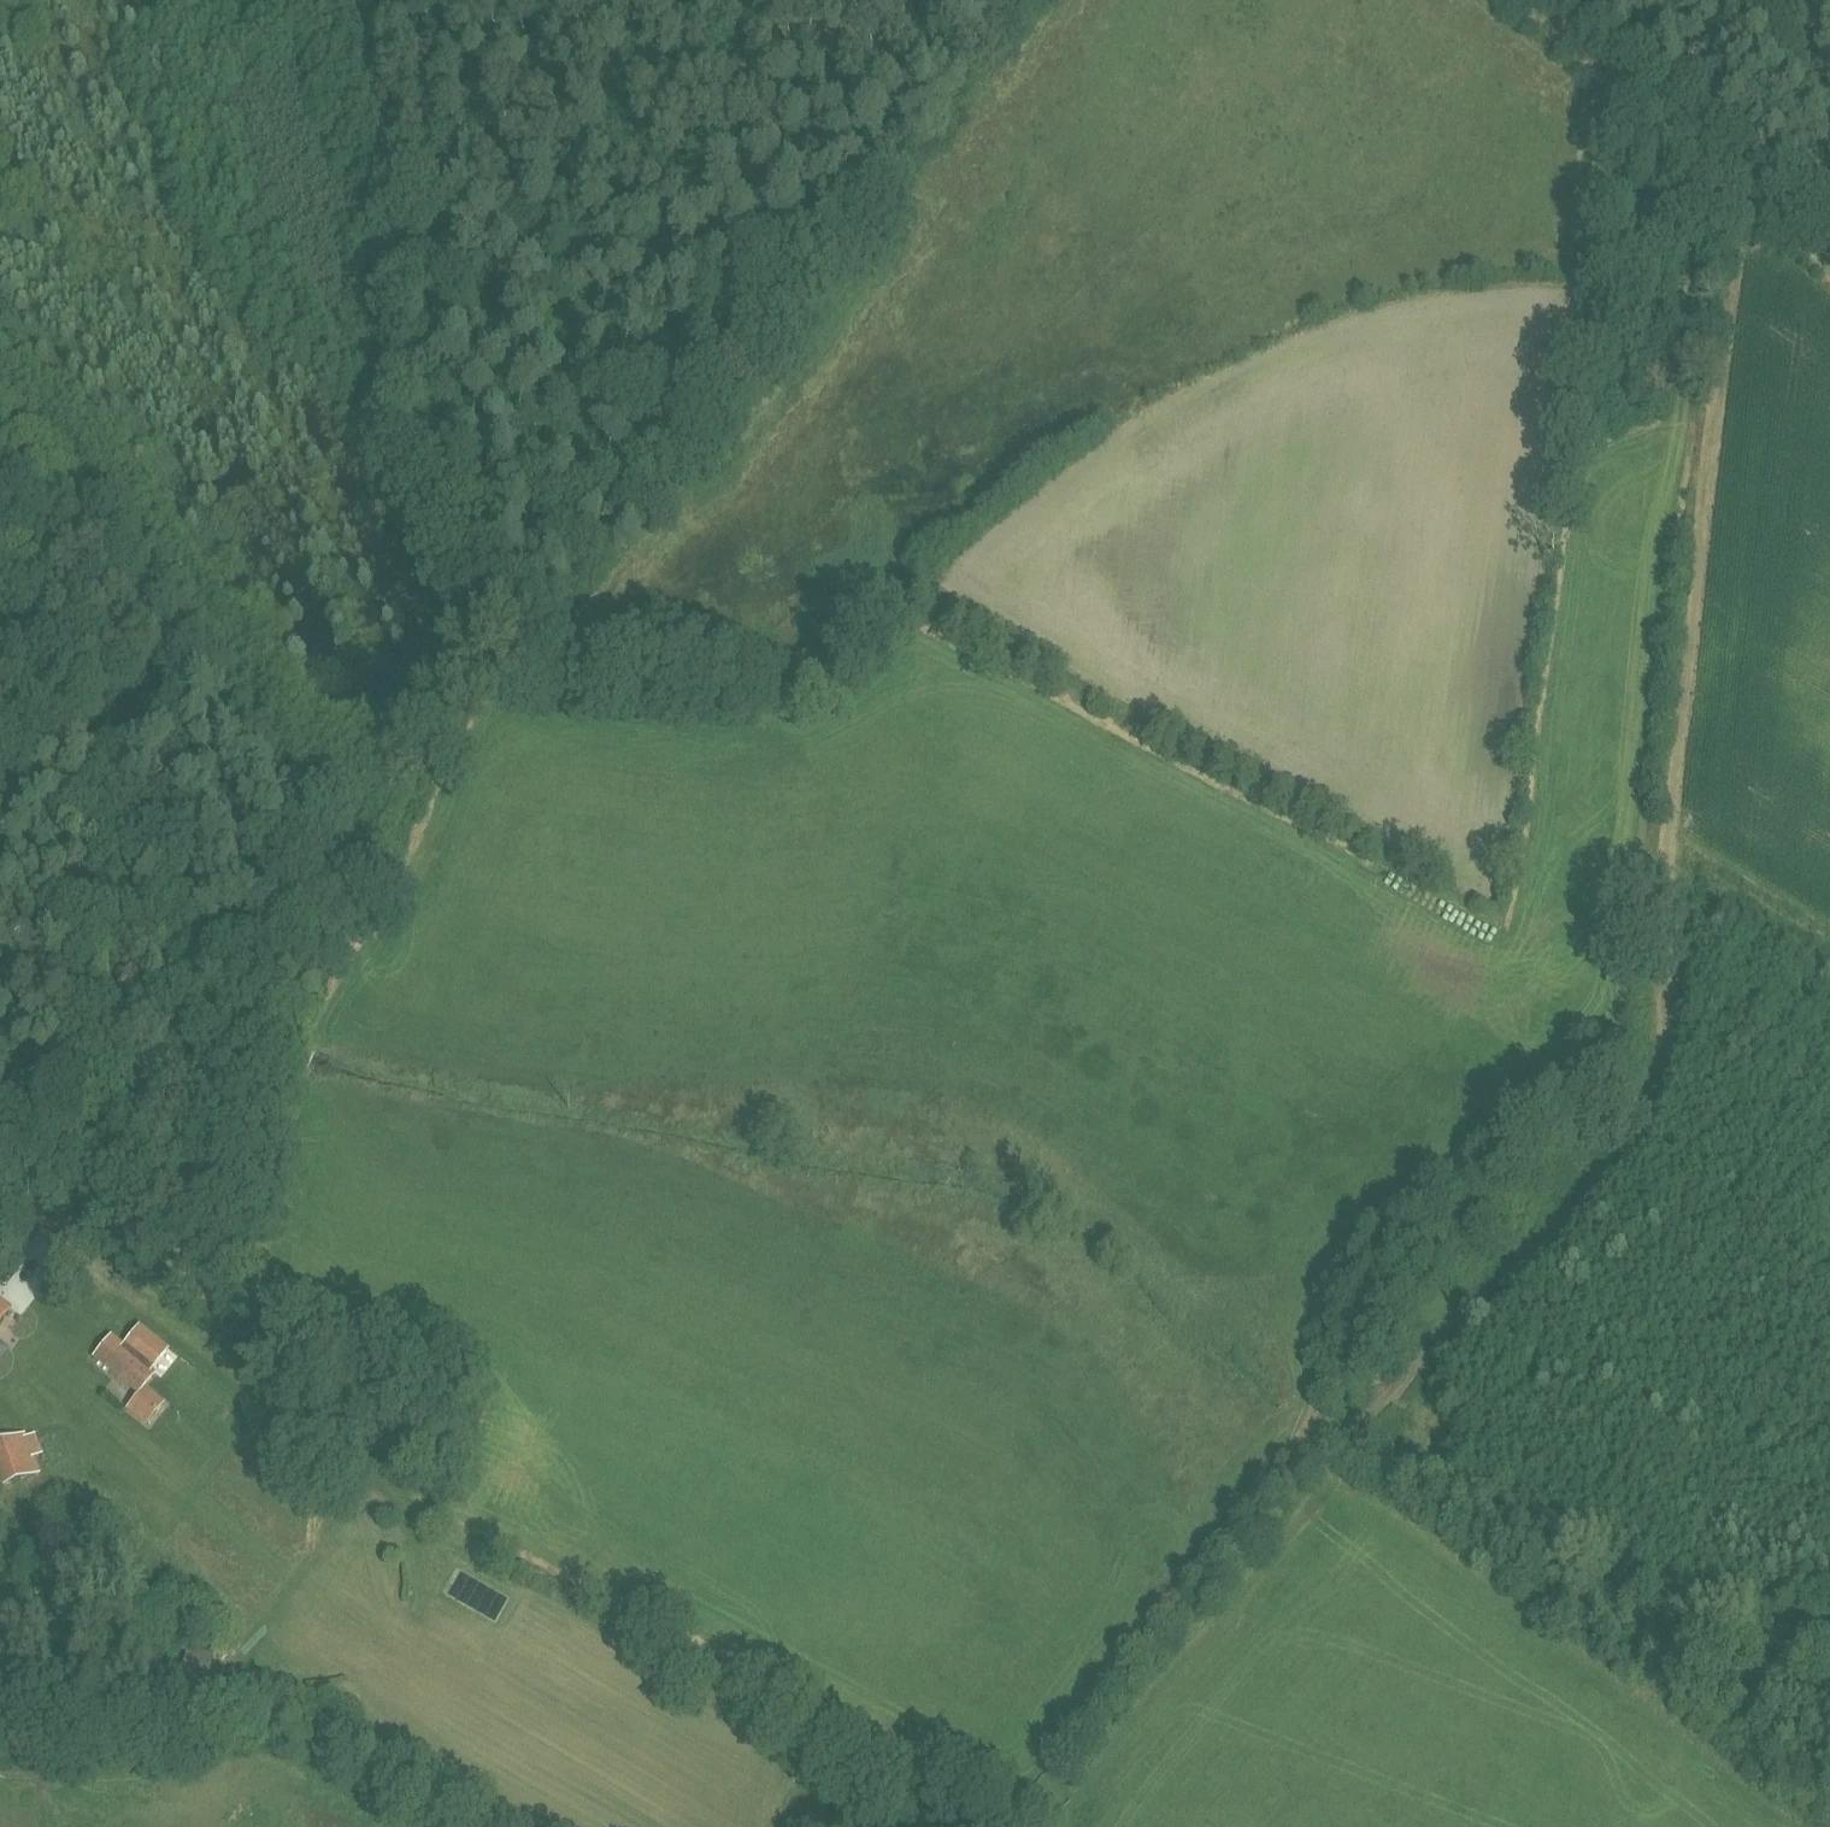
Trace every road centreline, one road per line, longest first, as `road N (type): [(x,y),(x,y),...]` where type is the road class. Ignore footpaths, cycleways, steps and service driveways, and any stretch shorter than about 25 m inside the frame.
road 1 (track): [(1531,0),(1829,266)]

